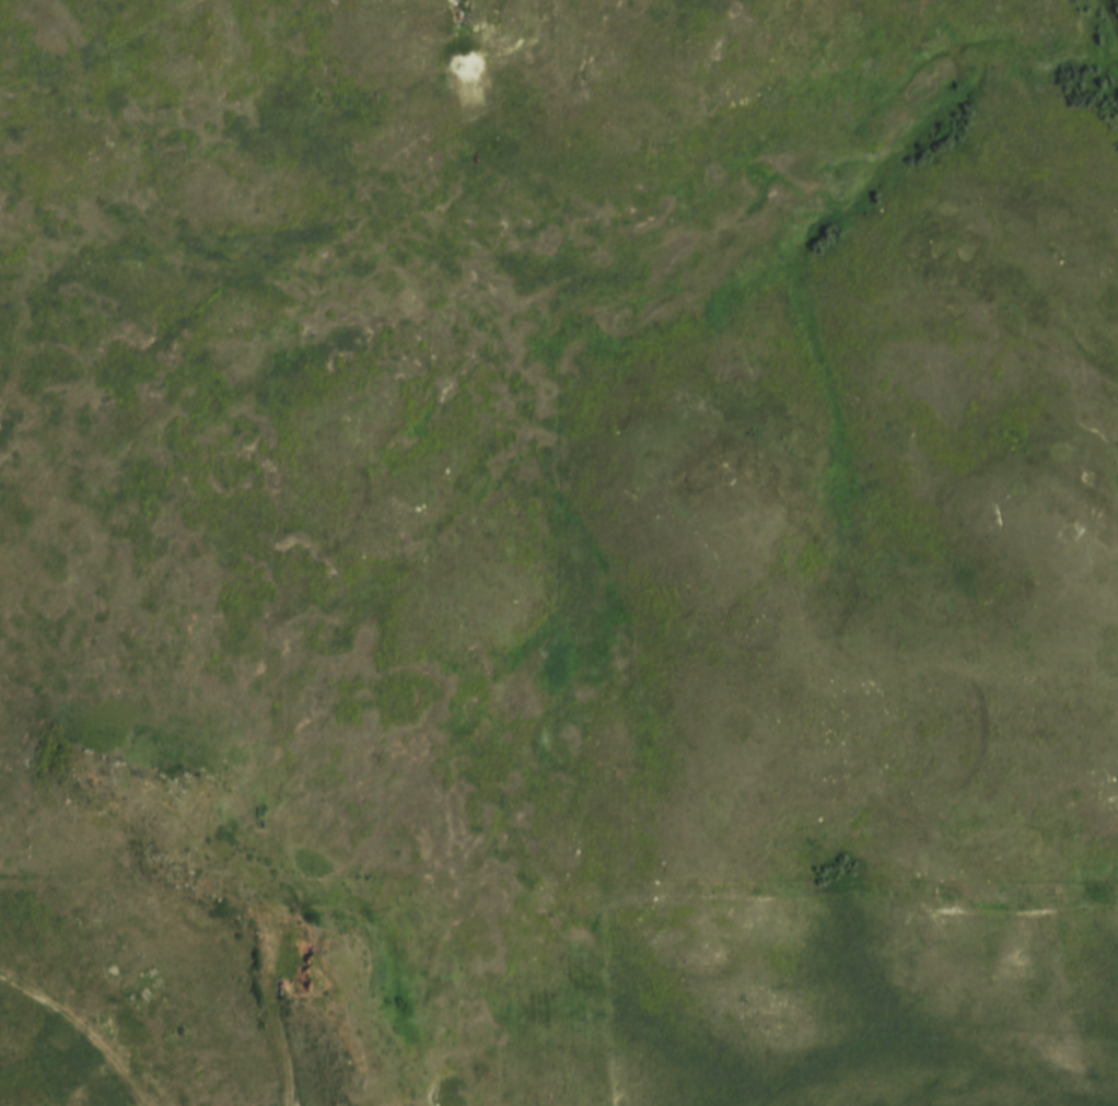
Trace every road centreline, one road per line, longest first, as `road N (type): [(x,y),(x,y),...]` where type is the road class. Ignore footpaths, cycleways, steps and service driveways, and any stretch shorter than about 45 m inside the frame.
road 1 (track): [(0,94),(206,0)]
road 2 (track): [(150,1105),(86,1033),(0,977)]

